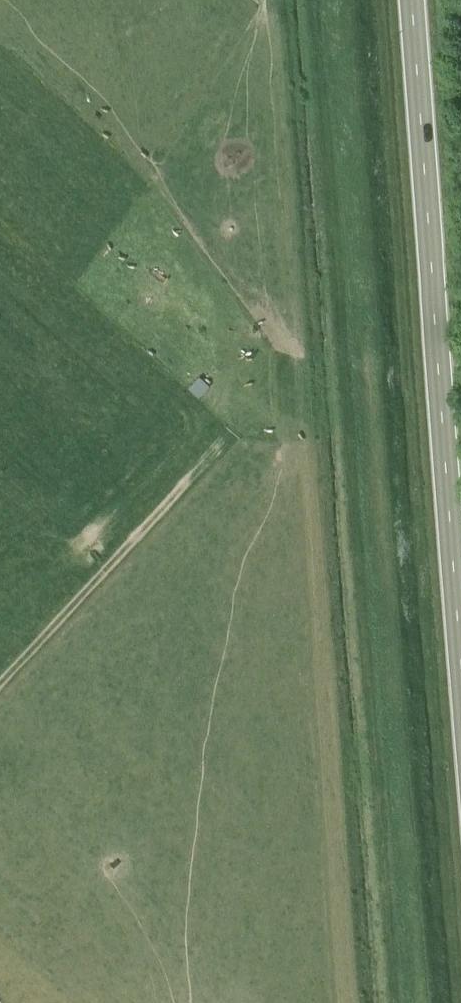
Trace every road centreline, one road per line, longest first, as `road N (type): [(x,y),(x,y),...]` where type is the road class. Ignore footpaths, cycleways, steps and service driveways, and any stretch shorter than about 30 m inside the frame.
road 1 (secondary): [(460,653),(409,0)]
road 2 (track): [(219,449),(0,685)]

